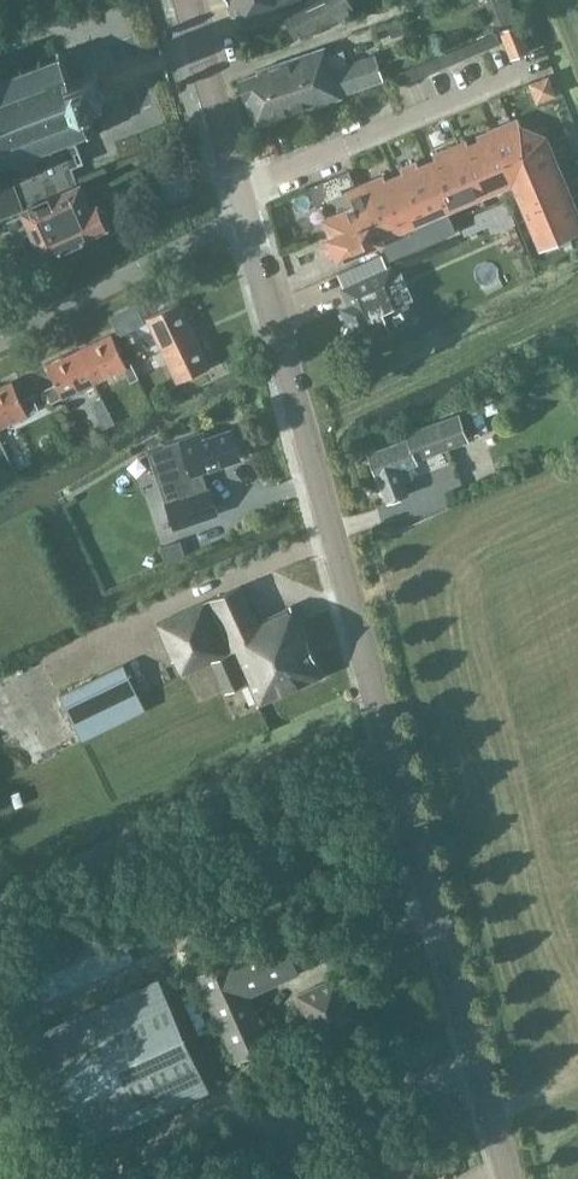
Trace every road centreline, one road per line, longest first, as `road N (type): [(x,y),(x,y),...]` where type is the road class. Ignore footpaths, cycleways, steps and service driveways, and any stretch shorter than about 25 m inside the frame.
road 1 (tertiary): [(510,1178),(248,207)]
road 2 (residential): [(241,183),(516,75)]
road 3 (residential): [(0,340),(248,207)]
road 4 (tertiary): [(241,183),(193,0)]

